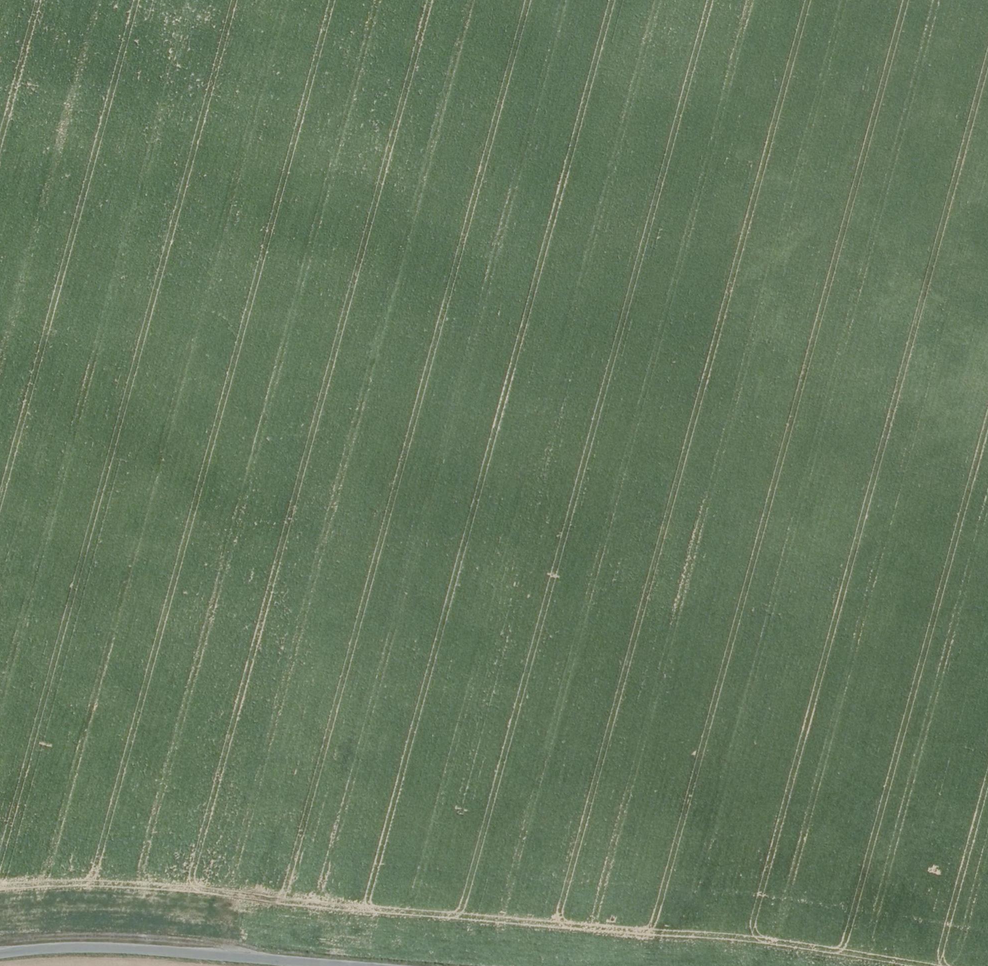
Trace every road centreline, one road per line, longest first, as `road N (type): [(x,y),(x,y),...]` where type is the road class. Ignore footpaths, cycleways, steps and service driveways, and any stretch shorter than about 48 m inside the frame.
road 1 (unclassified): [(352,965),(72,946),(0,954)]

